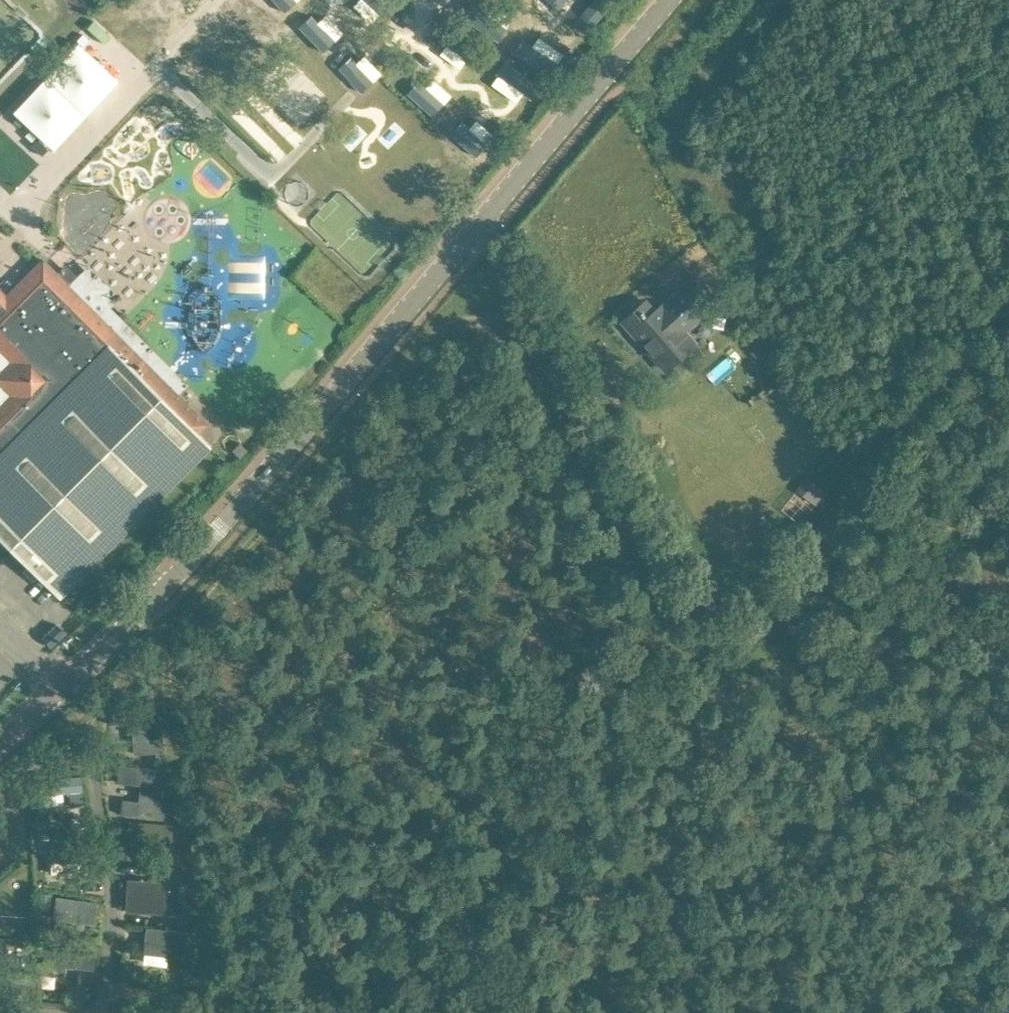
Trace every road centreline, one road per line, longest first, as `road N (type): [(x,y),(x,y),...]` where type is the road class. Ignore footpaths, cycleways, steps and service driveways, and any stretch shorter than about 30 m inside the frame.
road 1 (tertiary): [(0,742),(114,639),(218,529),(668,0)]

